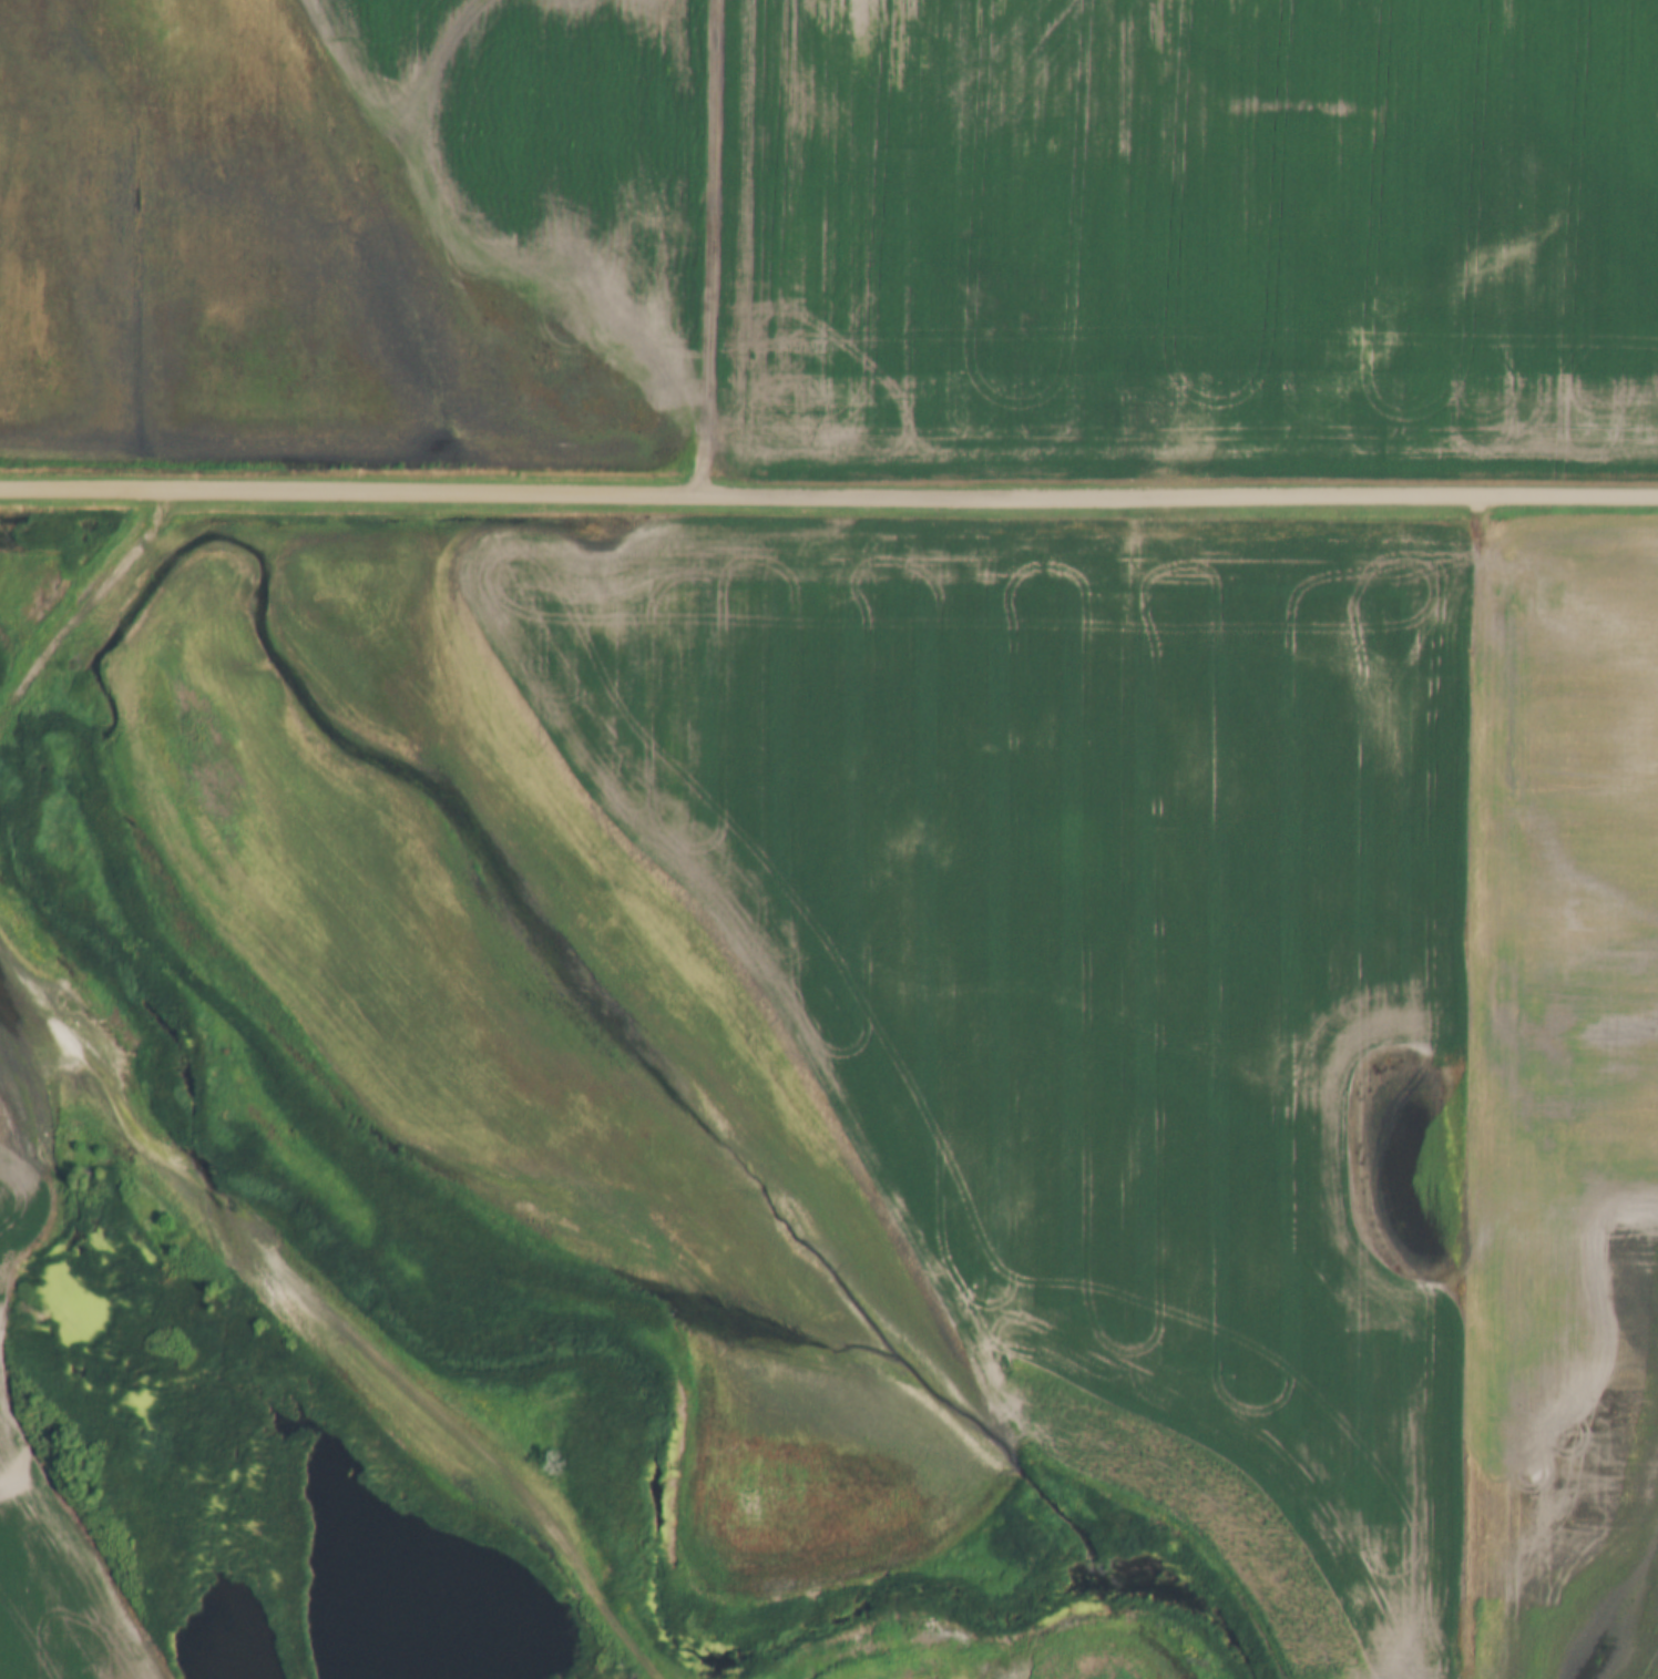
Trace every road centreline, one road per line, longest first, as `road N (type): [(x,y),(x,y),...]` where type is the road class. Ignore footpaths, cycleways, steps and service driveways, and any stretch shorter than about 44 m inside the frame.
road 1 (tertiary): [(0,492),(1657,497)]
road 2 (track): [(661,1678),(523,1488),(140,1123),(0,941)]
road 3 (track): [(0,734),(32,679),(152,539),(165,493)]

